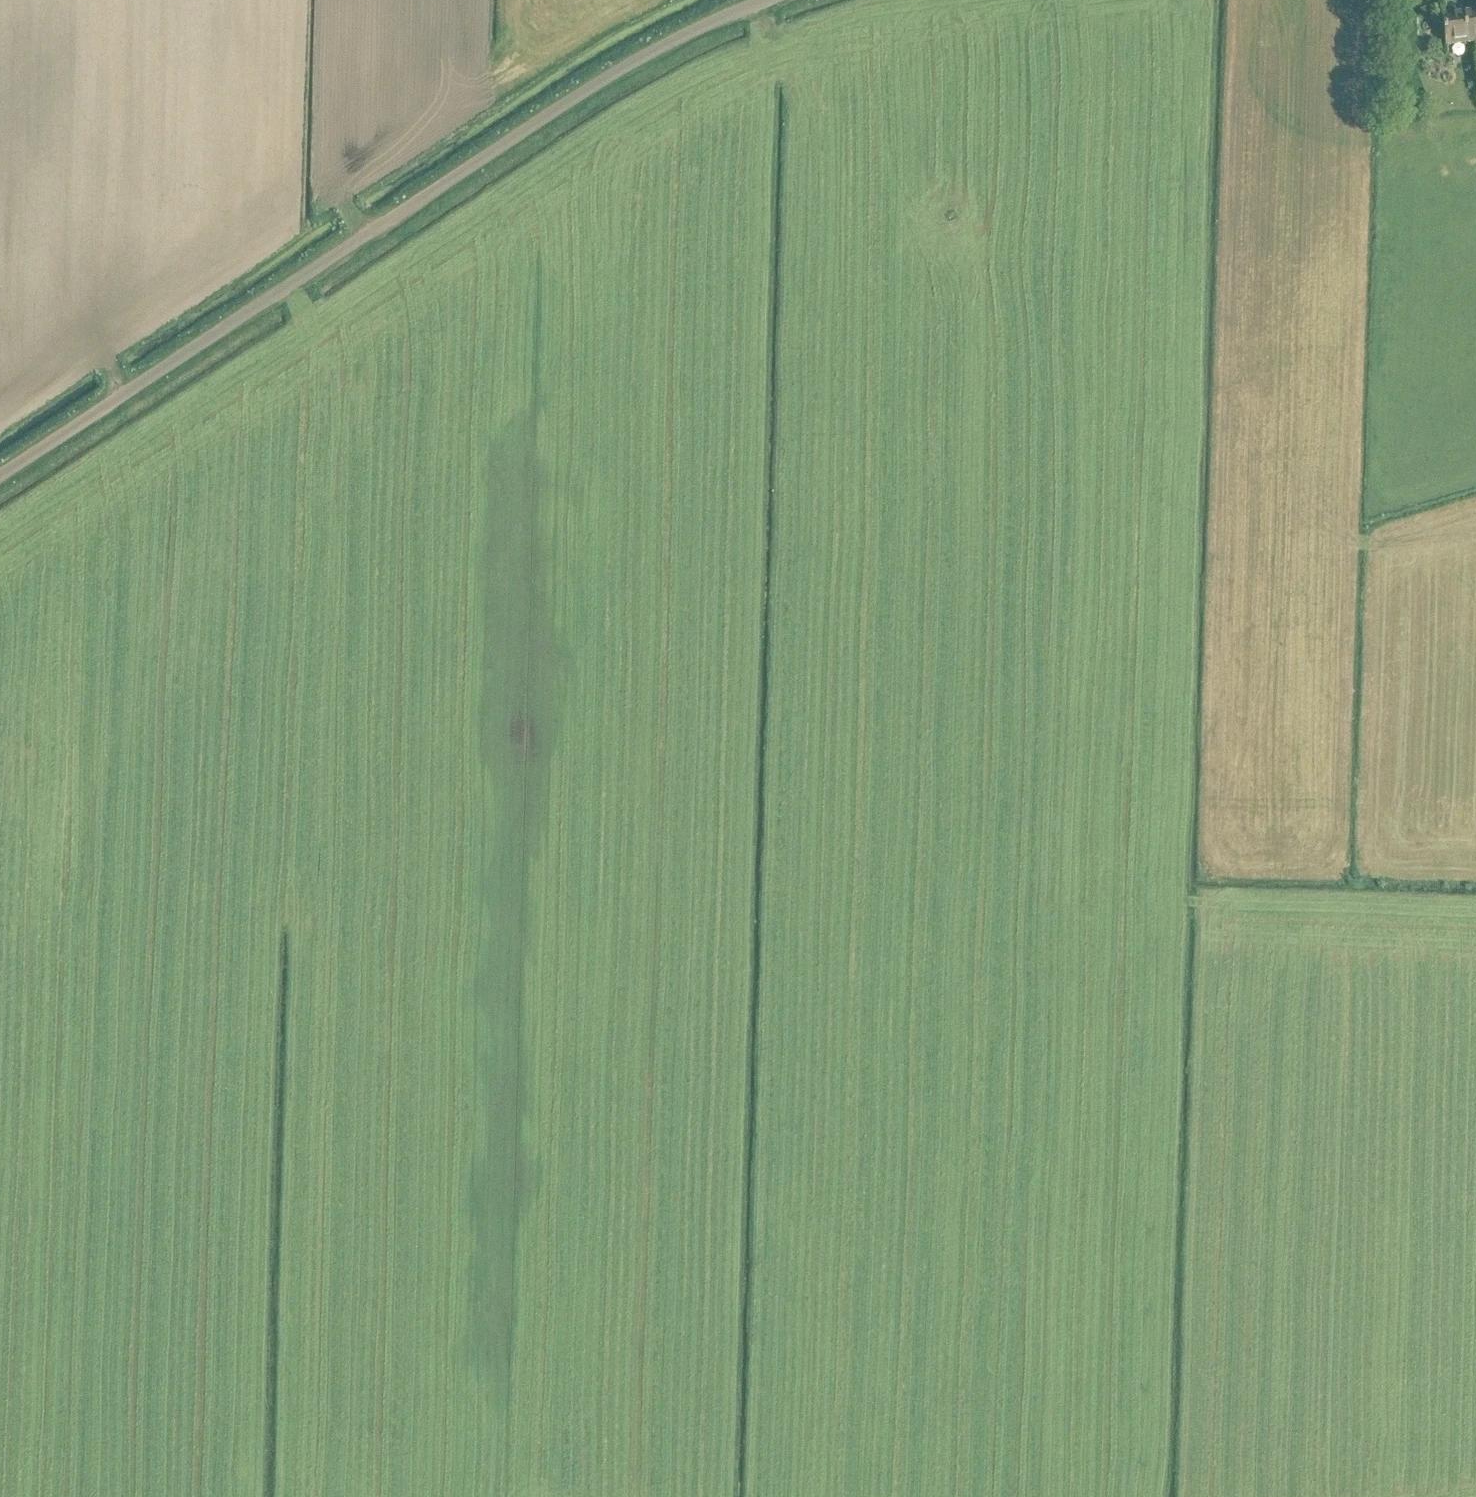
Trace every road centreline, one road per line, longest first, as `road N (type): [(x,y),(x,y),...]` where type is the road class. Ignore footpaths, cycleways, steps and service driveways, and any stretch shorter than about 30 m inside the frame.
road 1 (unclassified): [(0,477),(604,75),(762,0)]

